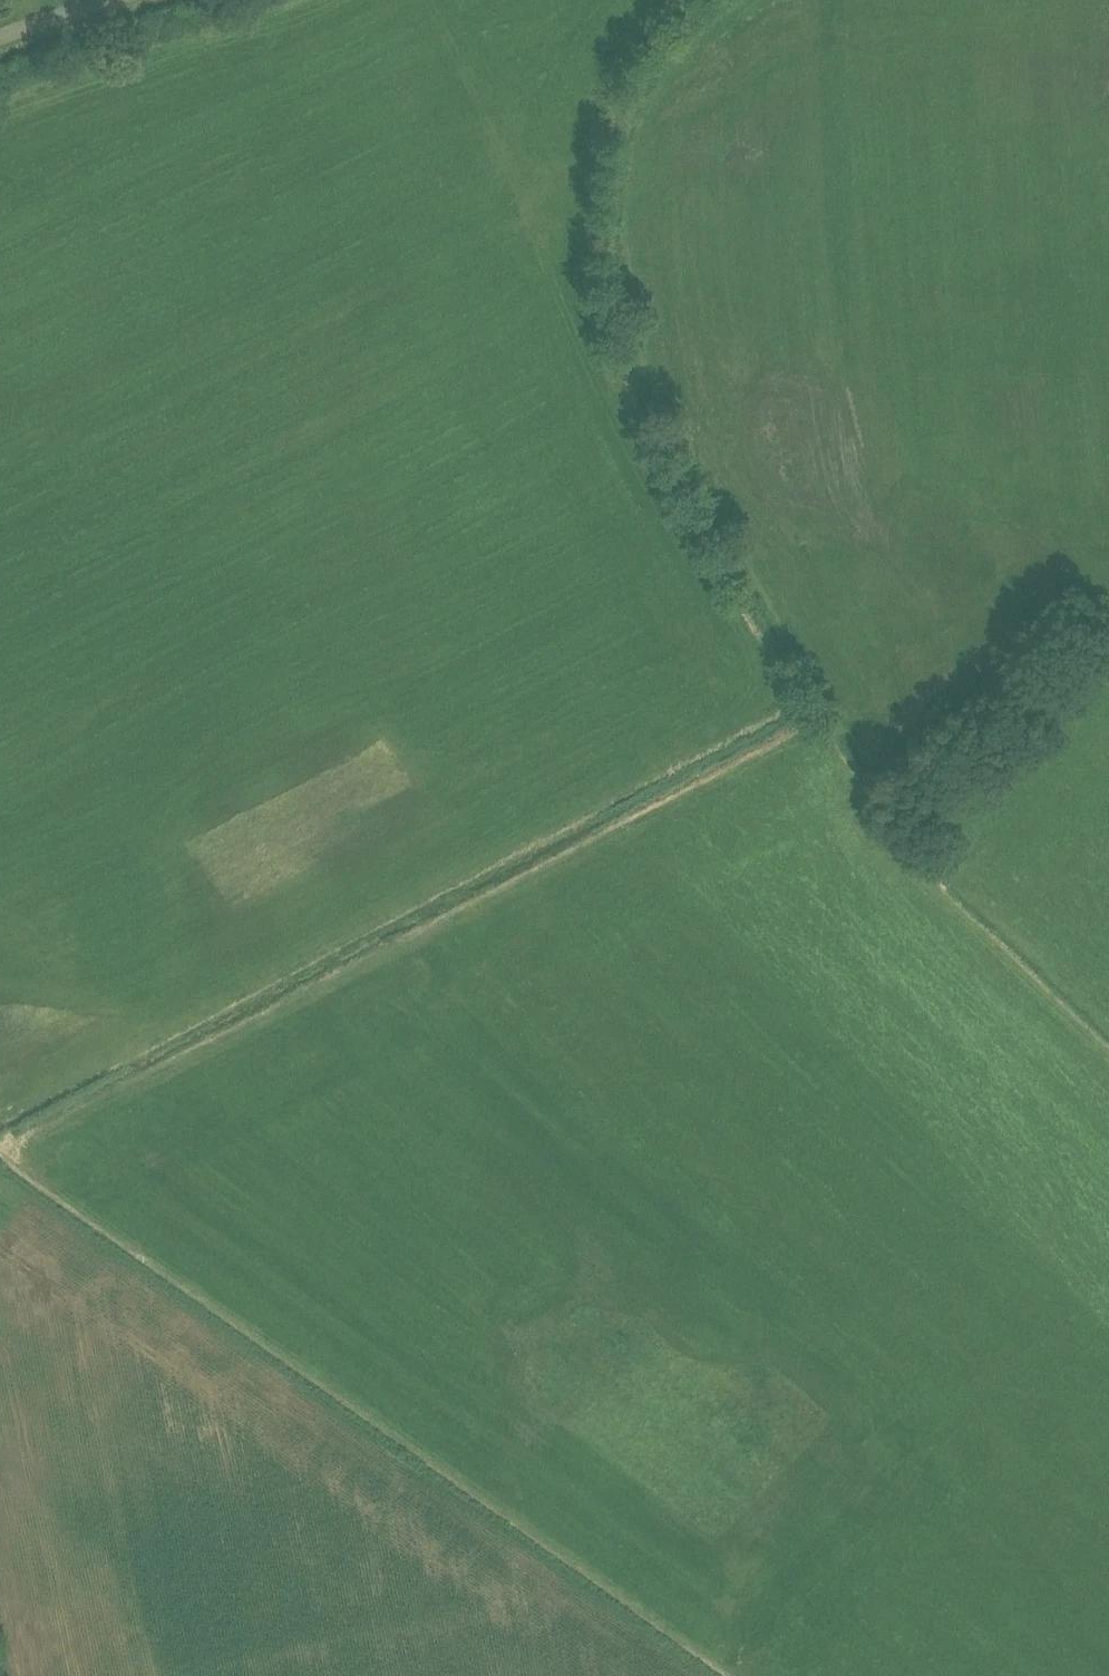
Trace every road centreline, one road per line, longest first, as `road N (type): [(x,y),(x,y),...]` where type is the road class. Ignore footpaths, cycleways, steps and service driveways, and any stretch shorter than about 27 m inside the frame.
road 1 (unclassified): [(0,44),(127,0)]

